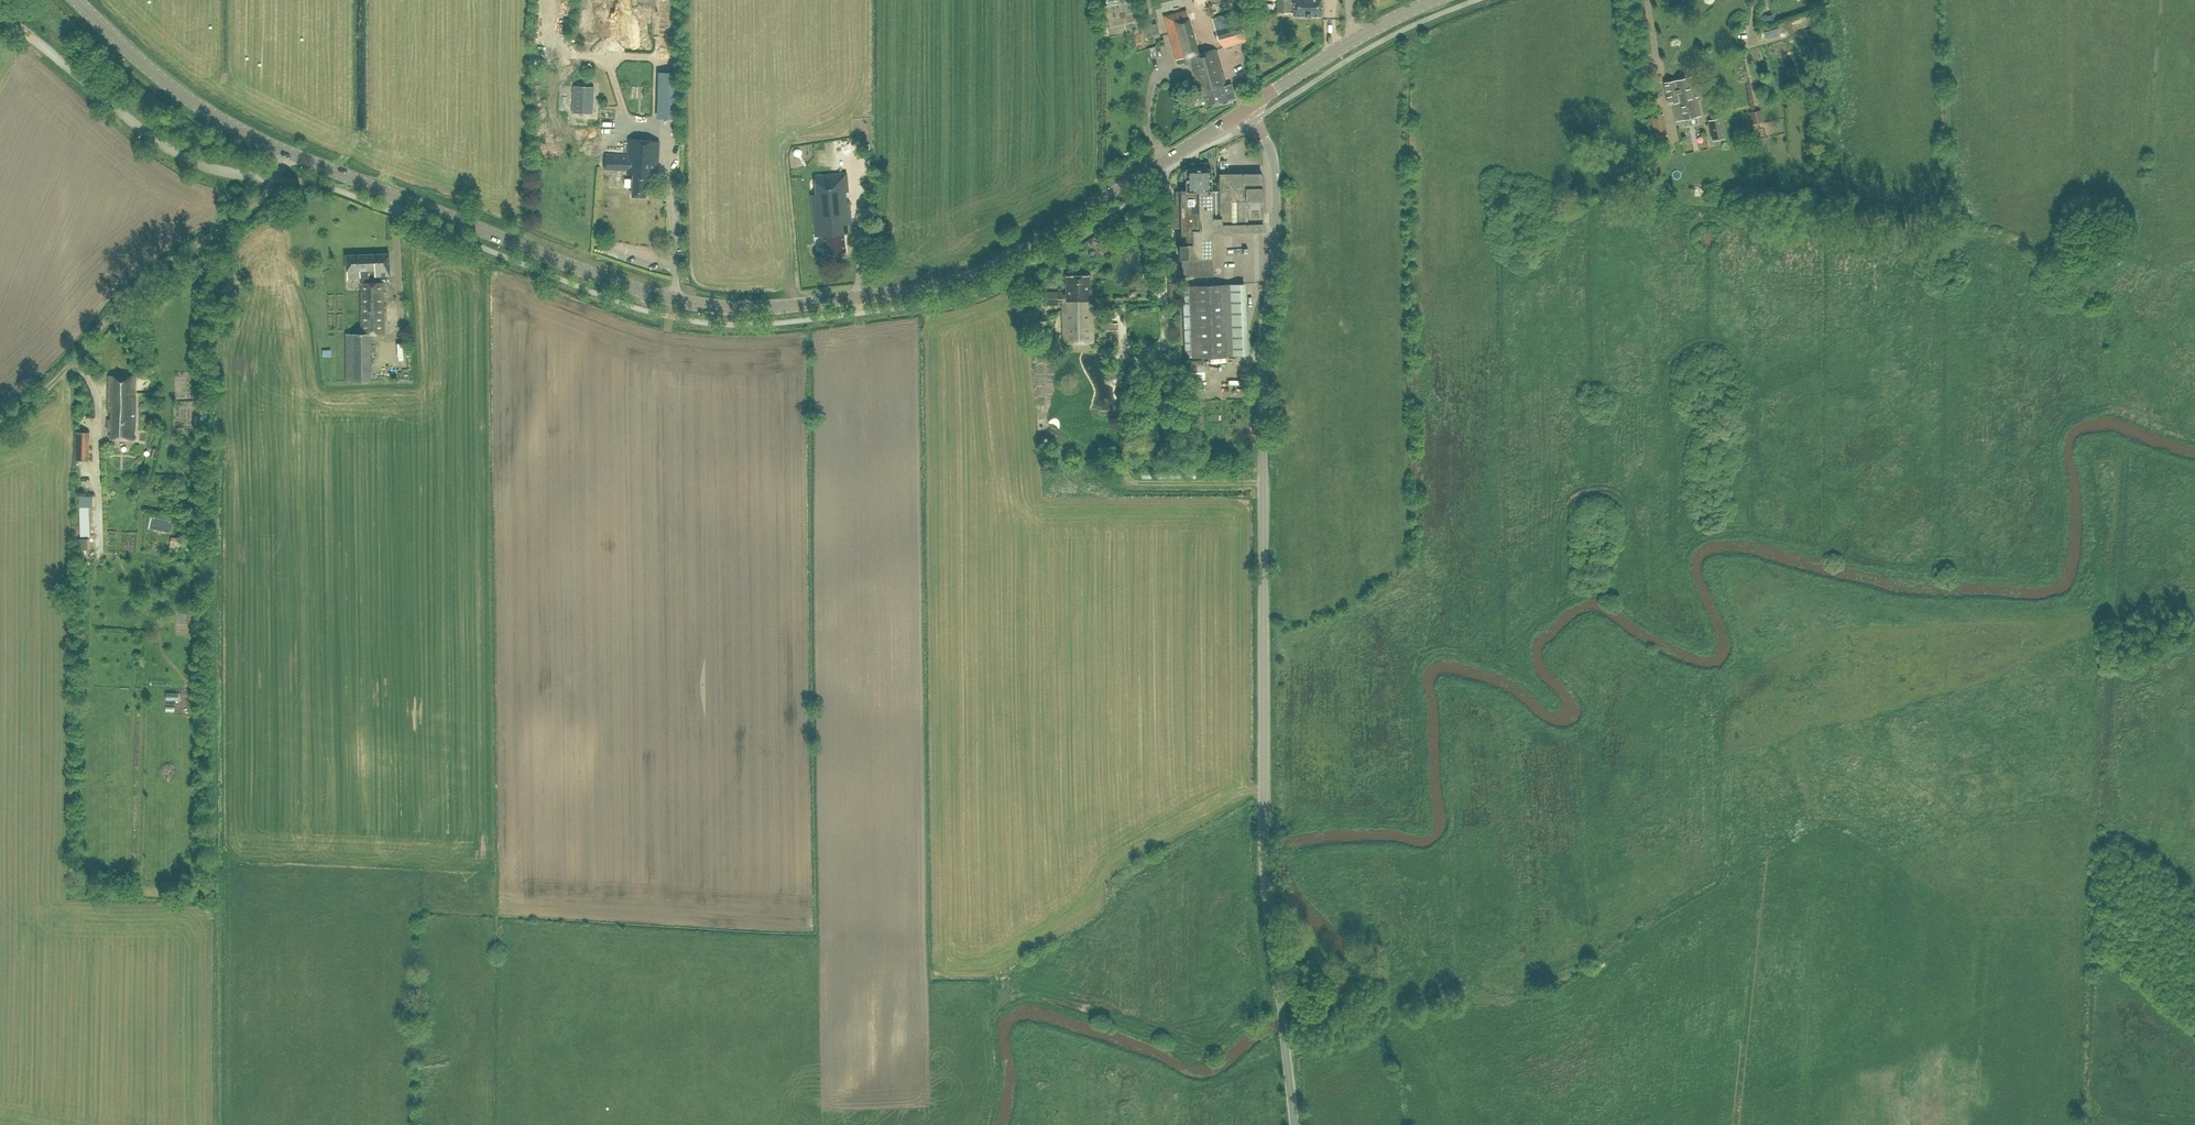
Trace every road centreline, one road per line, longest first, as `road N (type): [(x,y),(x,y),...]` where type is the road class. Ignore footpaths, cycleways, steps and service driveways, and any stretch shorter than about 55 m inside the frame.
road 1 (secondary): [(1248,108),(967,282),(746,309),(701,306),(615,282),(287,153)]
road 2 (tertiary): [(1294,1124),(1264,848),(1262,341),(1275,181),(1248,108)]
road 3 (track): [(0,422),(54,382),(142,280),(250,211),(273,179)]
road 4 (unclassified): [(0,15),(183,155),(273,179),(287,153)]
road 5 (secondary): [(287,153),(161,80),(79,0)]
road 6 (secondary): [(1438,0),(1248,108)]

